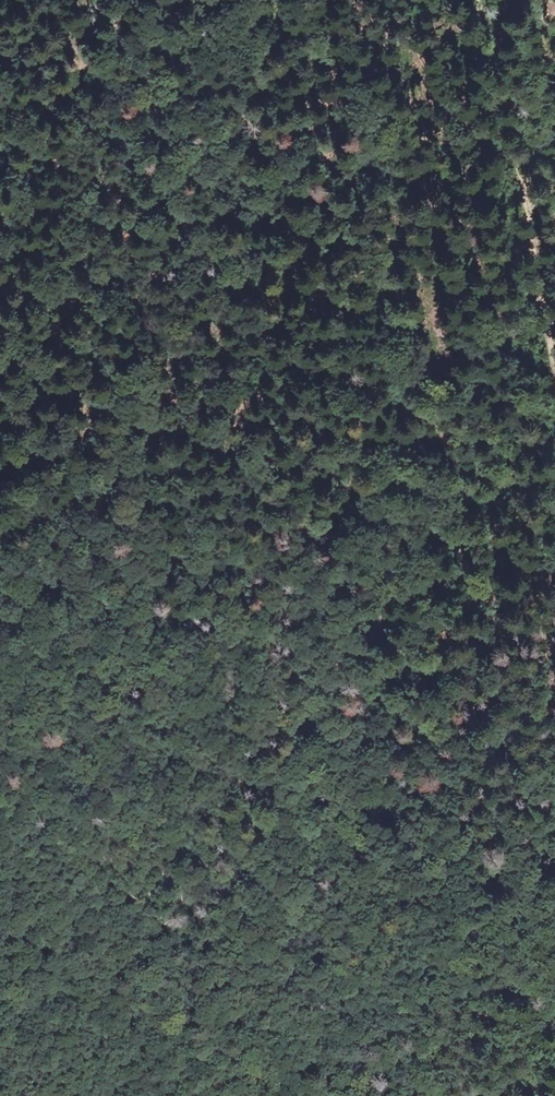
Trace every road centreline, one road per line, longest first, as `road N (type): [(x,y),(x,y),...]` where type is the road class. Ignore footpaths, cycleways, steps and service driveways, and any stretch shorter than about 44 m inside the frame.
road 1 (track): [(479,0),(513,128),(554,170)]

